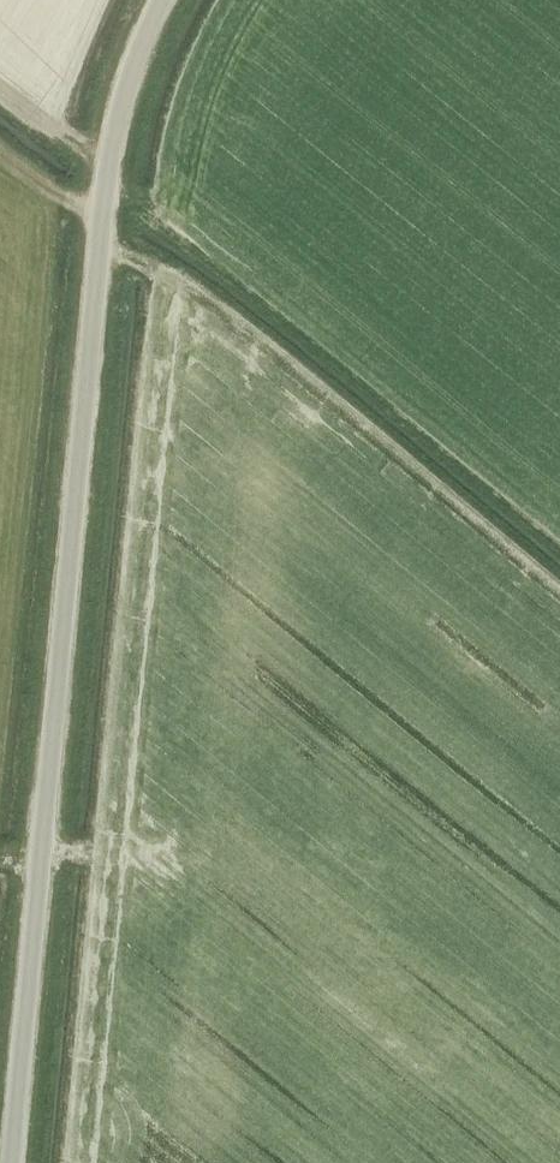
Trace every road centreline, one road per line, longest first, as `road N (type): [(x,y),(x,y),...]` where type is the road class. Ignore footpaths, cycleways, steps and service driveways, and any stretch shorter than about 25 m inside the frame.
road 1 (unclassified): [(16,1162),(110,154),(130,74),(166,0)]

